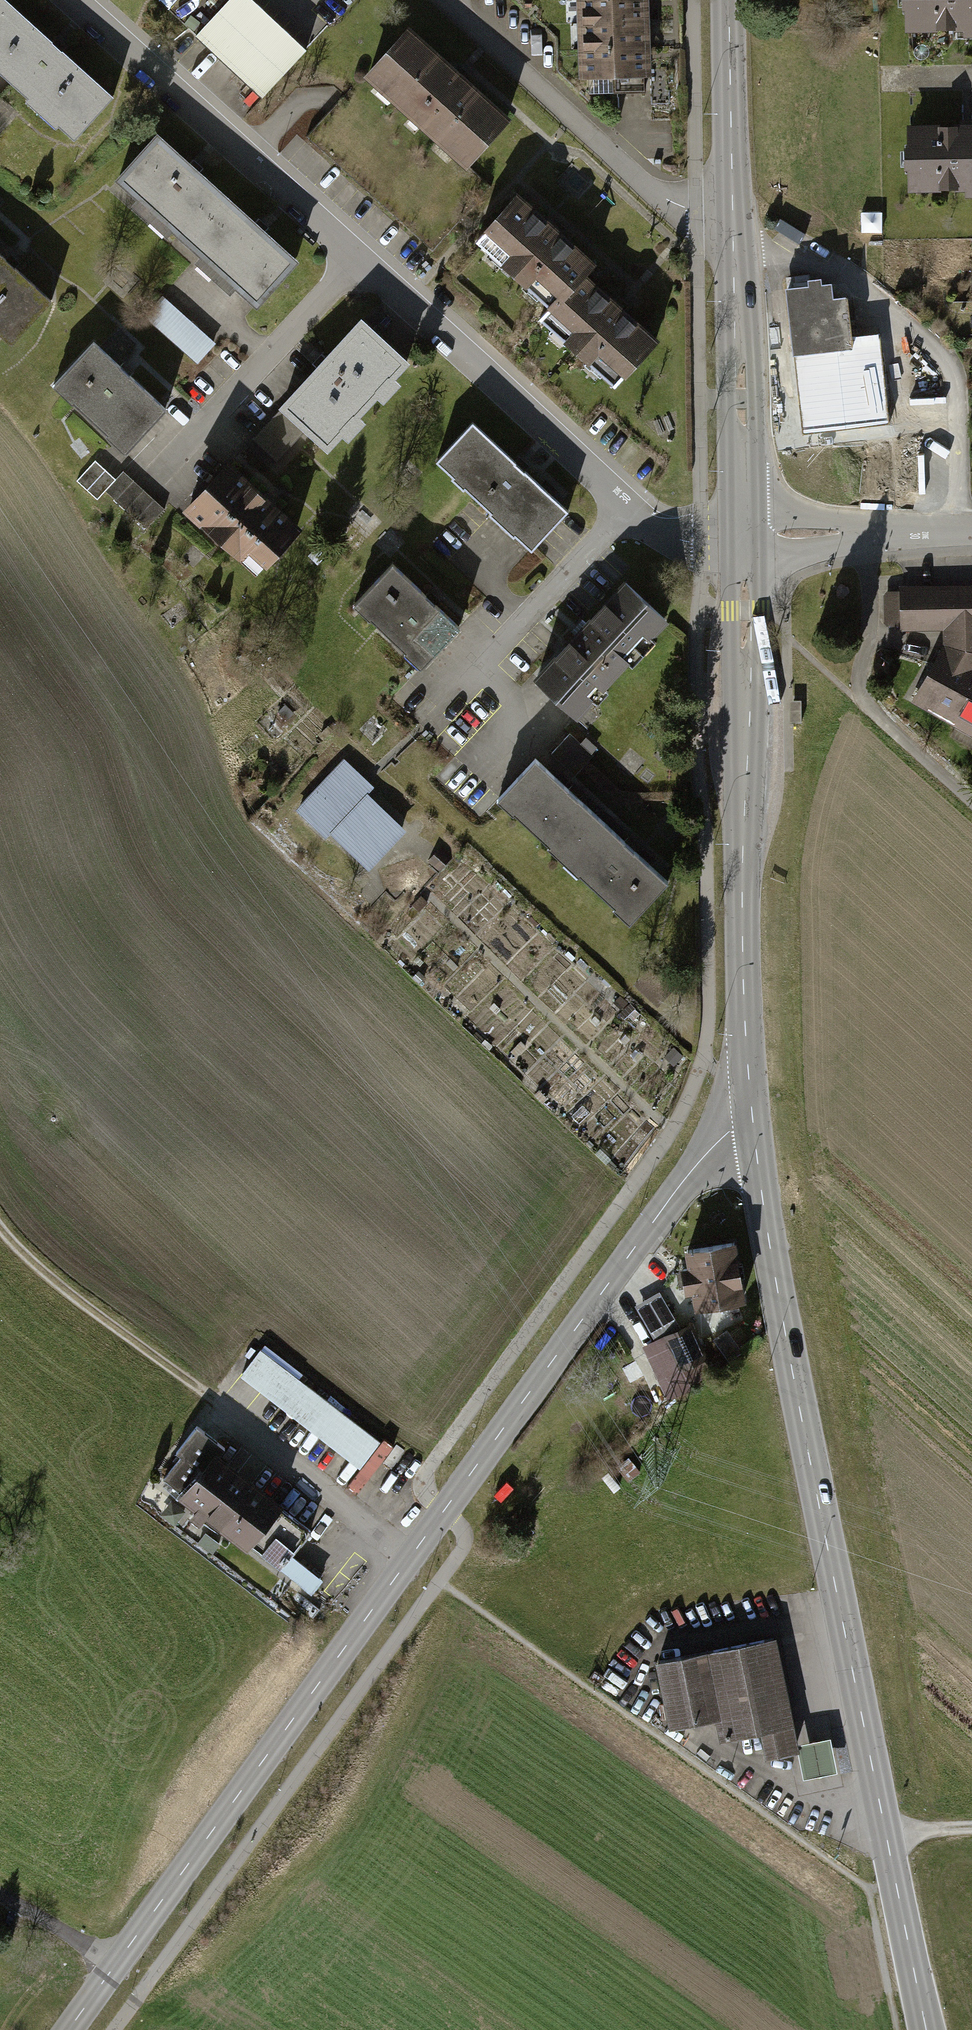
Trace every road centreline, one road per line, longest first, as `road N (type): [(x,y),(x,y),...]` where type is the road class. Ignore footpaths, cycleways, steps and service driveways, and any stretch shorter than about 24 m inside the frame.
road 1 (tertiary): [(748,1095),(116,1967)]
road 2 (secondary): [(748,1095),(787,1346),(928,2029)]
road 3 (residential): [(741,535),(663,525),(638,505),(360,261),(81,0)]
road 4 (secondary): [(741,535),(748,1095)]
road 5 (secondary): [(729,0),(741,535)]
road 6 (track): [(0,1227),(61,1290),(219,1404)]
road 7 (residential): [(741,535),(971,535)]
road 8 (residential): [(116,1967),(0,1899)]

